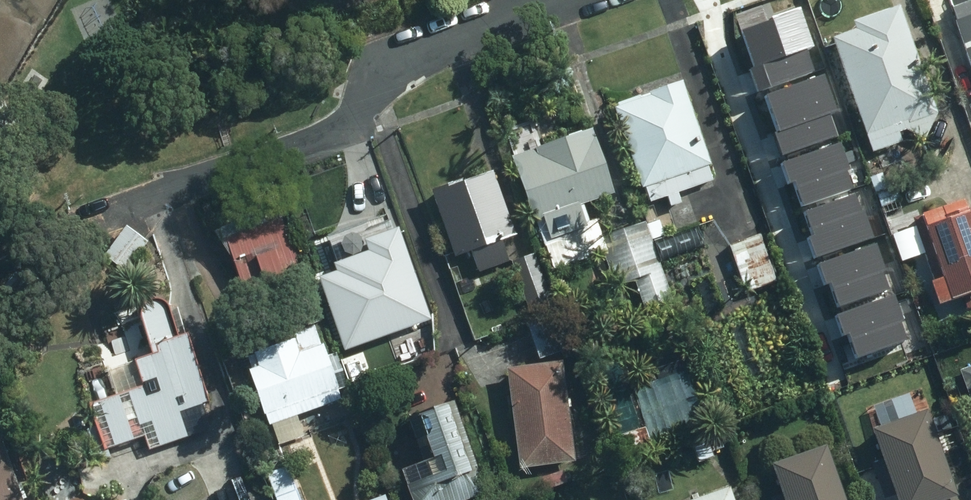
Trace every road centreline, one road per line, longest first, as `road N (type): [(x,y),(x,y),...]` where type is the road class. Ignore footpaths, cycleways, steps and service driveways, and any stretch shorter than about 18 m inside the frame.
road 1 (residential): [(379,63),(549,0)]

